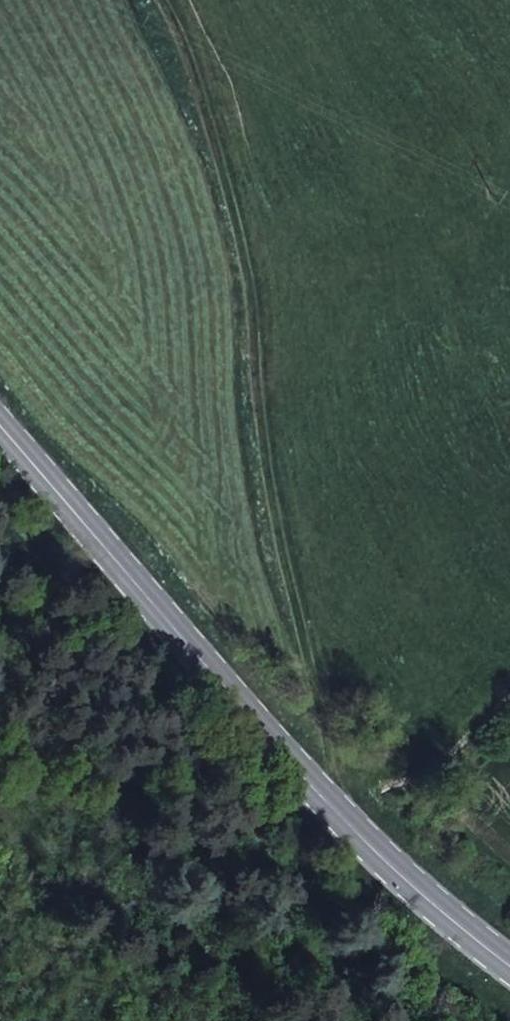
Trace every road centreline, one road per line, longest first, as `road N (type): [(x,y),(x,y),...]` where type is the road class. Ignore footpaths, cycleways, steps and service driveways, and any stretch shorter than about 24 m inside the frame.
road 1 (secondary): [(509,967),(440,917),(275,748),(0,424)]

